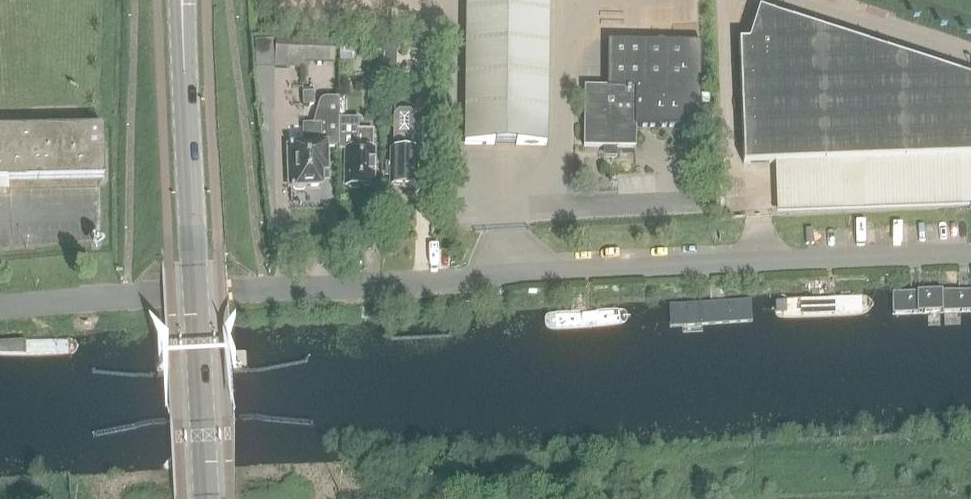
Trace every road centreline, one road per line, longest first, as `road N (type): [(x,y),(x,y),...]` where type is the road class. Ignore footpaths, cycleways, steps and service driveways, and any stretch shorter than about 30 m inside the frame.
road 1 (unclassified): [(256,290),(970,253)]
road 2 (secondary): [(205,498),(182,3)]
road 3 (unclassified): [(126,297),(0,309)]

